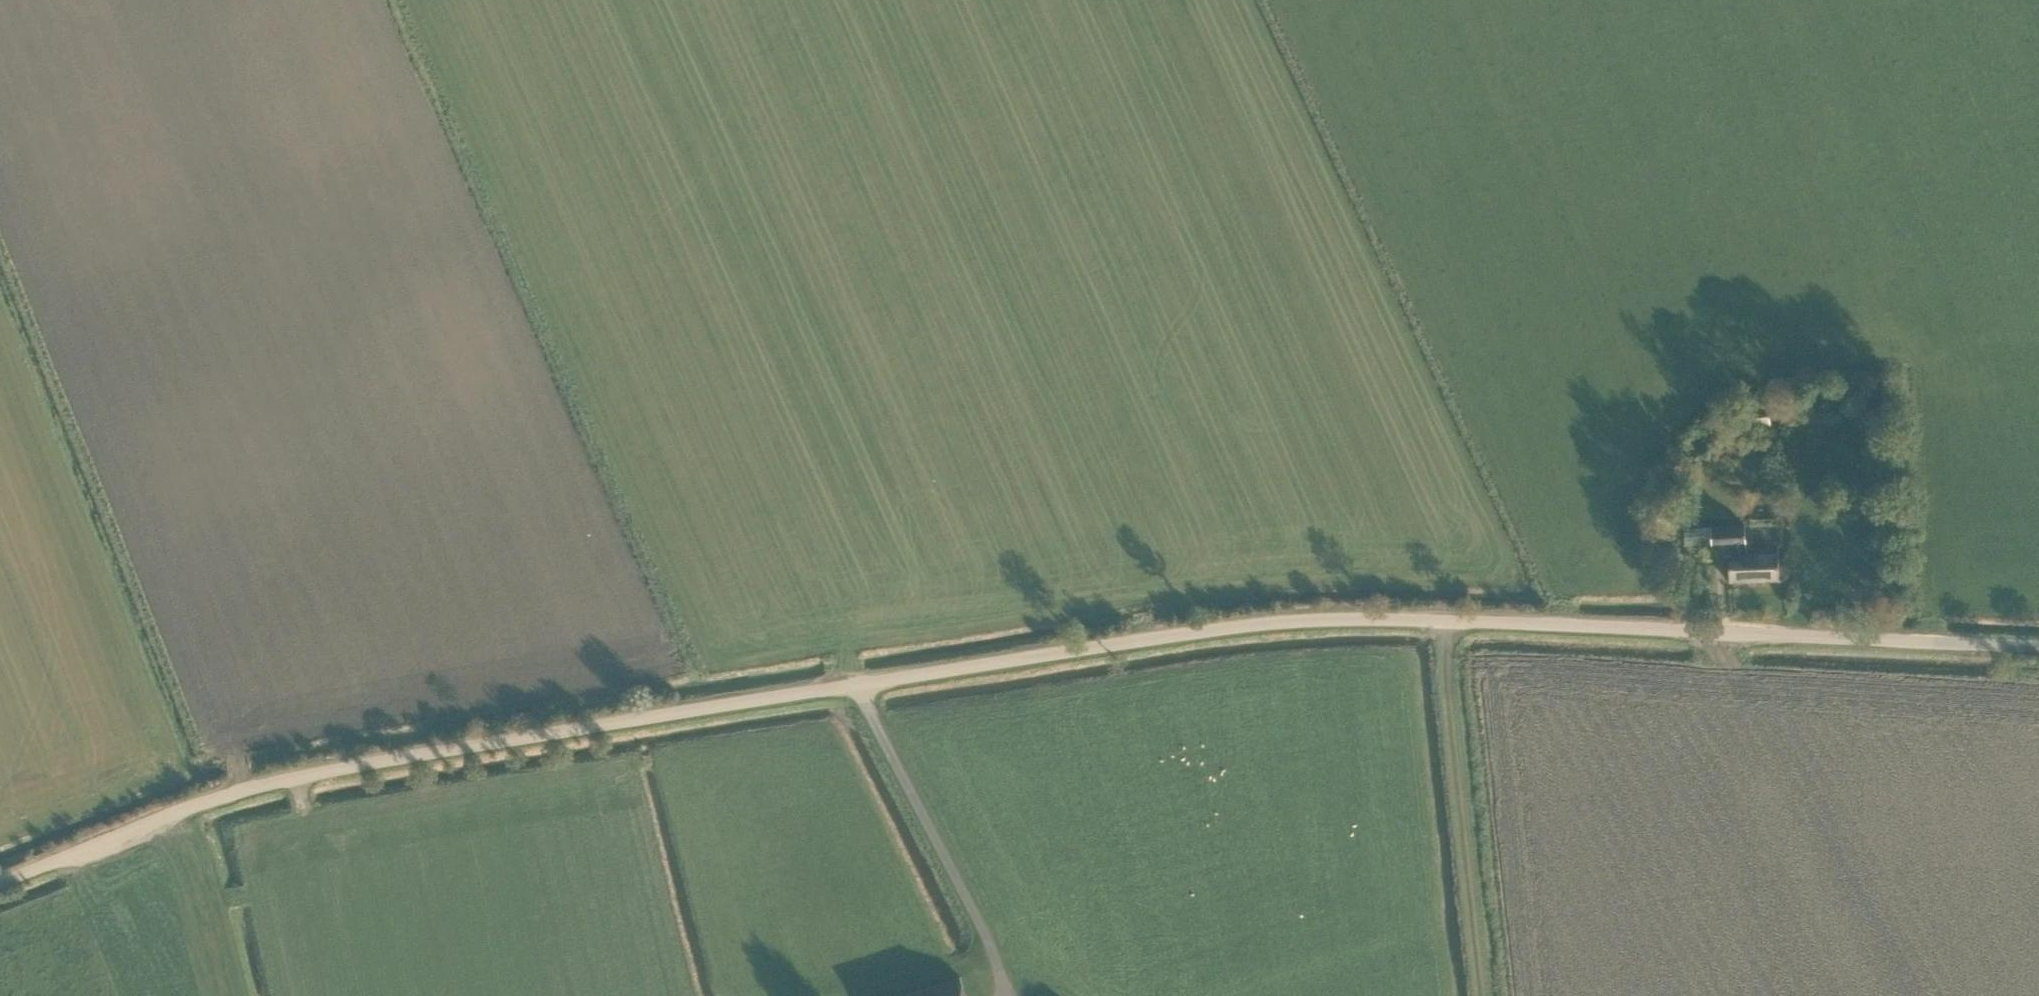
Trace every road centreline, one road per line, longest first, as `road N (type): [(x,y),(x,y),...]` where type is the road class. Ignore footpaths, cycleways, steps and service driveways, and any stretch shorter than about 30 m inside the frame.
road 1 (tertiary): [(0,882),(217,802),(412,756),(1296,619),(1436,618),(2038,651)]

